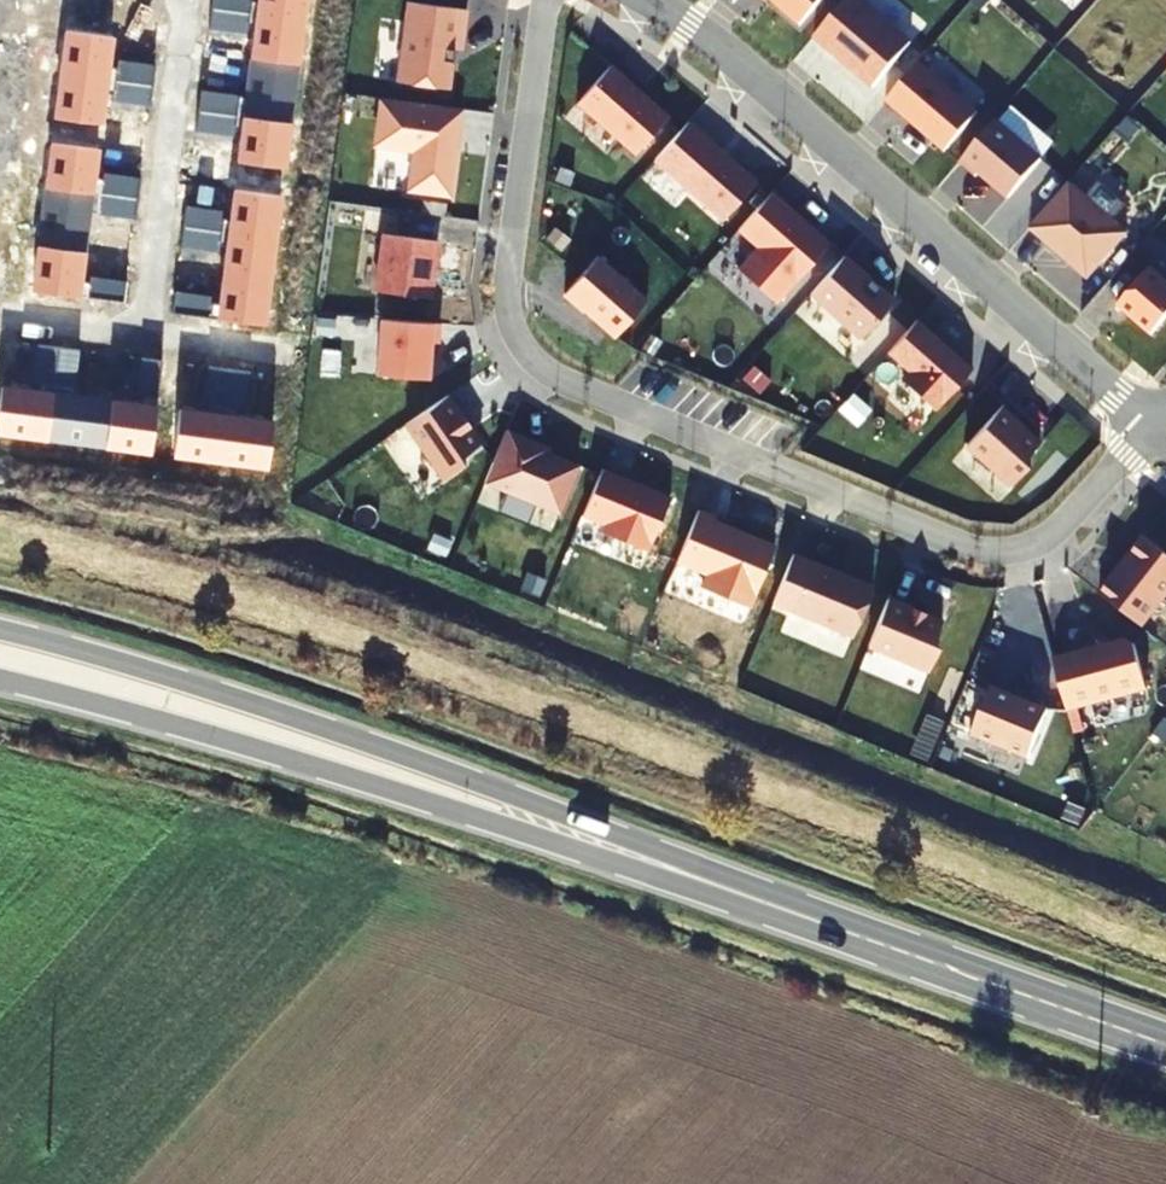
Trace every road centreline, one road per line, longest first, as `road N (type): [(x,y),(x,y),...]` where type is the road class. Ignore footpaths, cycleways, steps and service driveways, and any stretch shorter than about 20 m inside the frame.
road 1 (residential): [(547,0),(508,287),(514,321),(547,368),(990,553),(1058,526),(1155,422)]
road 2 (secondary): [(679,873),(358,735),(170,673),(0,630)]
road 3 (secondary): [(0,678),(679,873)]
road 4 (residential): [(649,0),(1155,422)]
road 5 (secondary): [(679,873),(1165,1043)]

